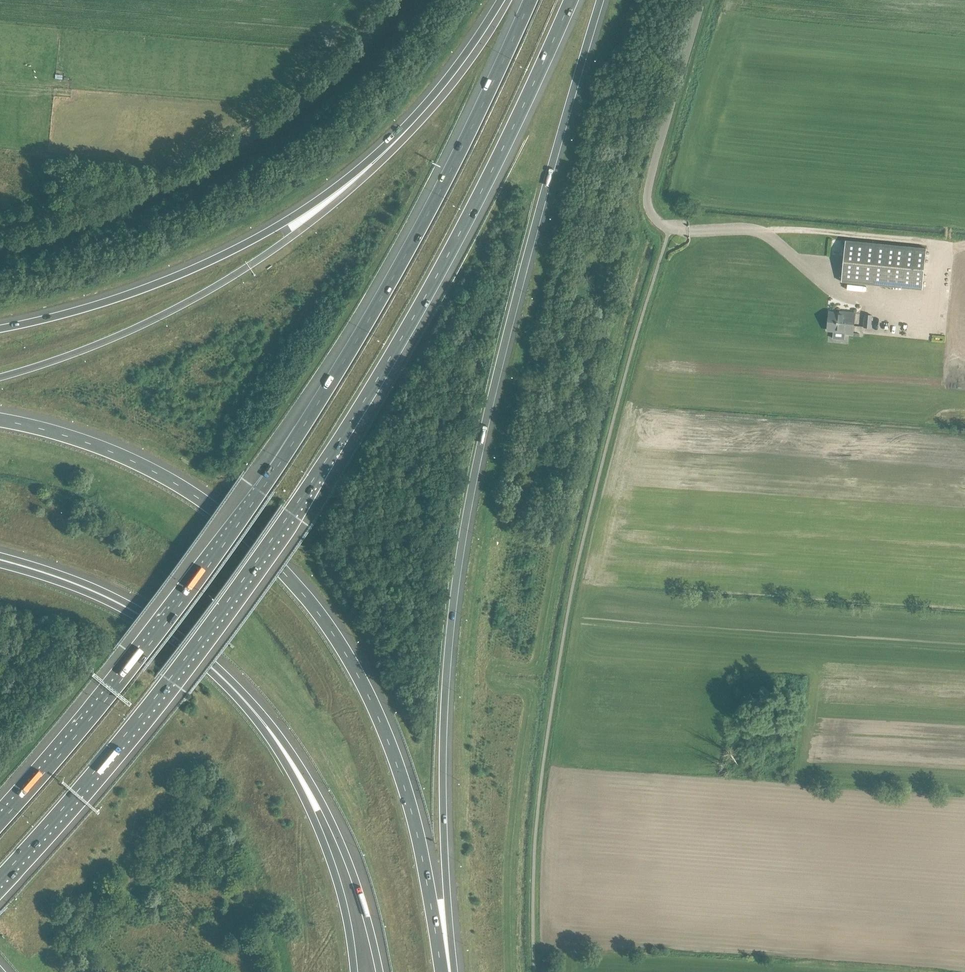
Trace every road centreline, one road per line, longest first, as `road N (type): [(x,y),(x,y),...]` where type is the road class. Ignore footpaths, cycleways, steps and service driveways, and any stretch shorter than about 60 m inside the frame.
road 1 (motorway): [(0,878),(98,771),(298,504),(460,239),(574,0)]
road 2 (motorway): [(452,971),(444,748),(465,523),(511,319),(601,0)]
road 3 (motorway): [(531,0),(440,194),(309,422),(129,670),(0,822)]
road 4 (motorway): [(442,971),(392,747),(308,598),(250,536),(164,475),(71,437),(0,422)]
road 5 (motorway): [(501,0),(397,136),(281,224),(131,293),(0,329)]
road 6 (motorway): [(380,971),(366,906),(325,807),(253,701),(155,616),(101,588),(0,556)]
road 7 (motorway): [(355,971),(323,837),(279,750),(244,701),(139,616),(0,564)]
road 8 (unclassified): [(0,247),(137,201),(225,154),(350,59),(396,0)]
road 9 (unclassified): [(670,231),(648,210),(646,194),(702,0)]
road 10 (track): [(964,245),(759,230)]

